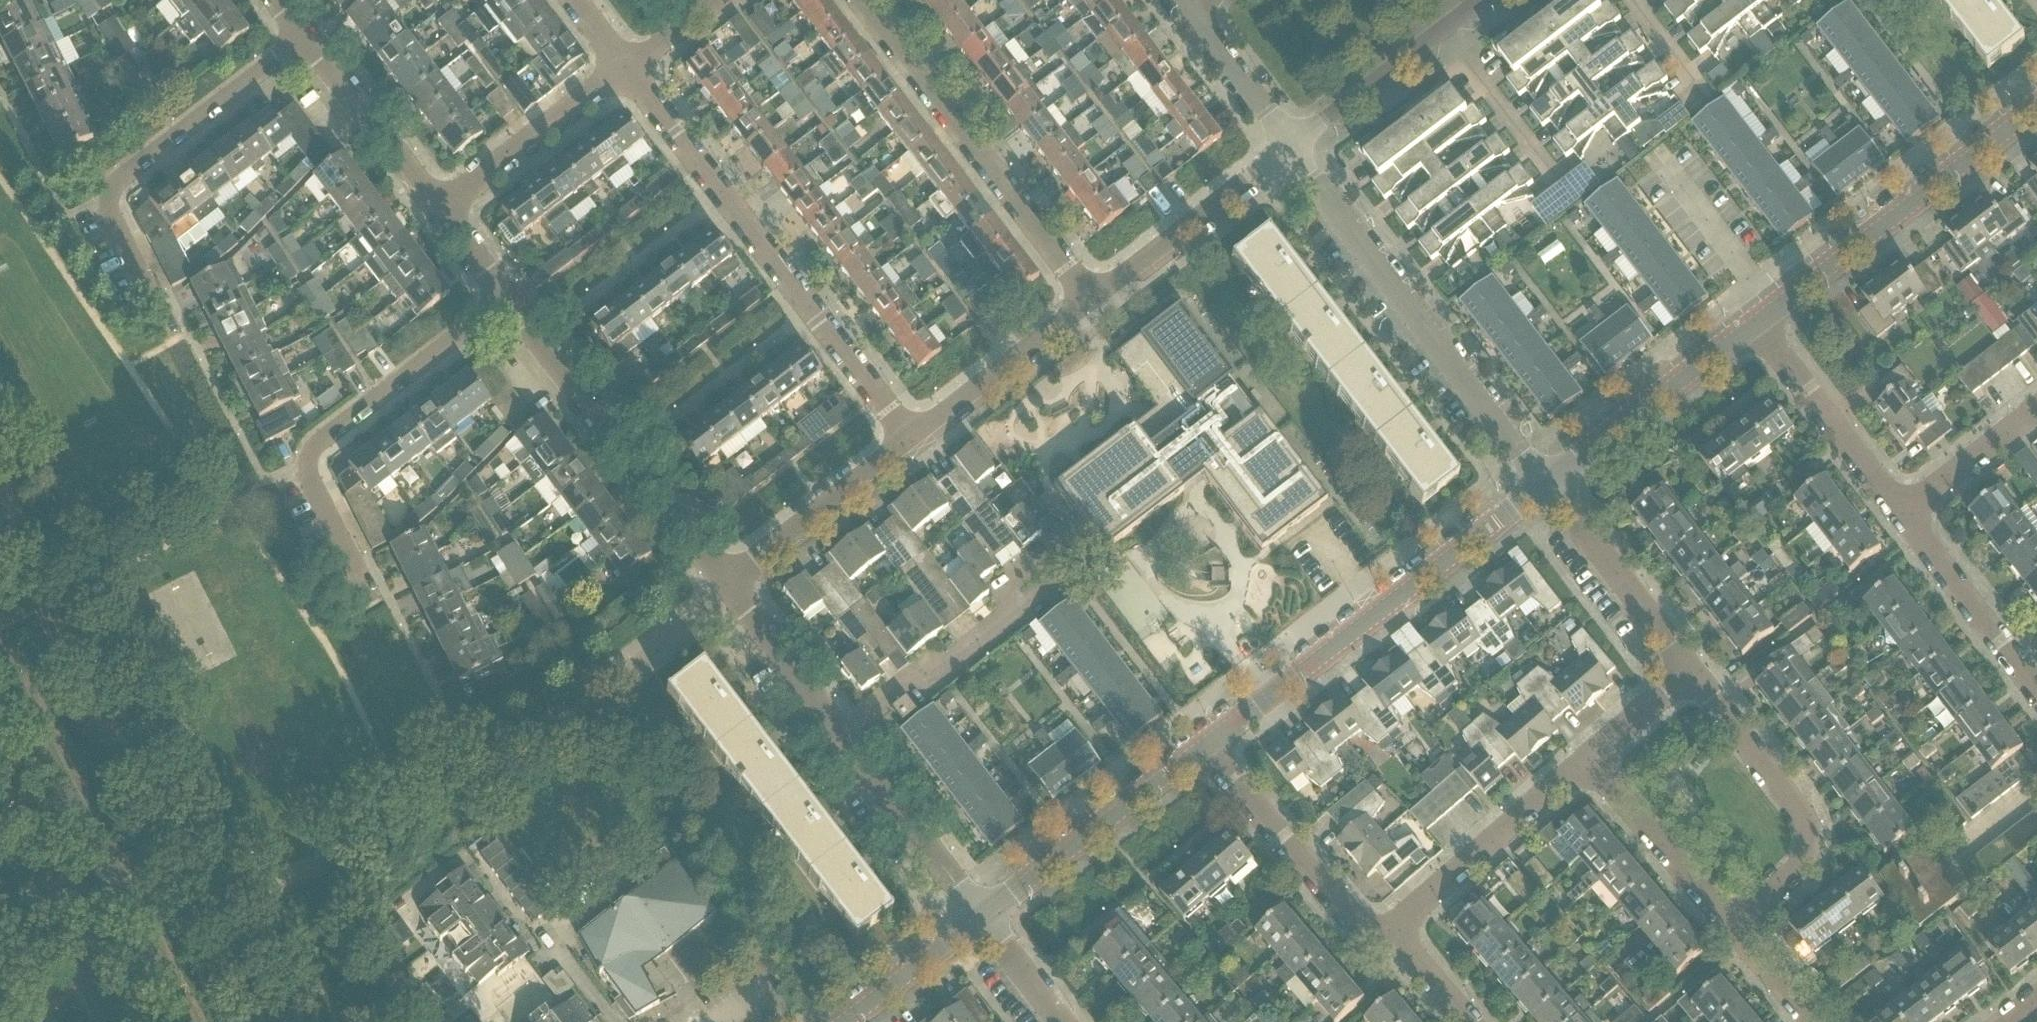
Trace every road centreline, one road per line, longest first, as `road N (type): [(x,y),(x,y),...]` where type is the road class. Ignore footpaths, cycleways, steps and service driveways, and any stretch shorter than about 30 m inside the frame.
road 1 (residential): [(913,440),(629,67)]
road 2 (tertiary): [(1204,749),(1546,485)]
road 3 (residential): [(1546,485),(1288,151)]
road 4 (residential): [(373,605),(306,465),(315,447),(510,301)]
road 5 (residential): [(174,339),(108,199),(116,183),(307,38)]
road 6 (residential): [(1093,301),(858,0)]
road 7 (residential): [(729,582),(510,301)]
road 8 (tertiary): [(1778,308),(2036,109)]
road 9 (residential): [(1730,921),(1805,857),(1809,831),(1692,673)]
road 10 (tertiary): [(979,919),(1204,749)]
road 11 (residential): [(1393,930),(1359,920),(1204,749)]
road 12 (tertiary): [(1546,485),(1756,325)]
road 13 (residential): [(1393,930),(1592,759)]
road 14 (residential): [(1093,301),(1288,151)]
road 15 (residential): [(1293,147),(1485,0)]
road 16 (residential): [(1902,515),(1756,325)]
road 17 (residential): [(1692,673),(1546,485)]
road 18 (residential): [(441,211),(629,67)]
road 19 (residential): [(729,582),(913,440)]
road 20 (residential): [(979,919),(841,733)]
road 21 (residential): [(913,440),(1093,301)]
road 22 (residential): [(2036,690),(1902,515)]
road 23 (residential): [(441,211),(307,38)]
road 24 (residential): [(1730,921),(1592,759)]
road 25 (residential): [(841,733),(1012,607)]
road 26 (residential): [(1656,152),(1778,308)]
road 27 (residential): [(841,733),(729,582)]
road 28 (tertiary): [(82,839),(0,680)]
road 29 (residential): [(1293,147),(1189,13)]
road 30 (residential): [(1902,515),(2036,412)]
road 31 (tertiary): [(845,1021),(979,919)]
road 32 (tertiary): [(148,967),(142,929),(108,863),(82,839)]
road 33 (tertiary): [(82,839),(88,873),(124,941),(148,967)]
road 34 (residential): [(1592,759),(1692,673)]
road 35 (residential): [(1816,1021),(1730,921)]
road 36 (residential): [(1059,1021),(979,919)]
road 37 (residential): [(1471,1021),(1393,930)]

